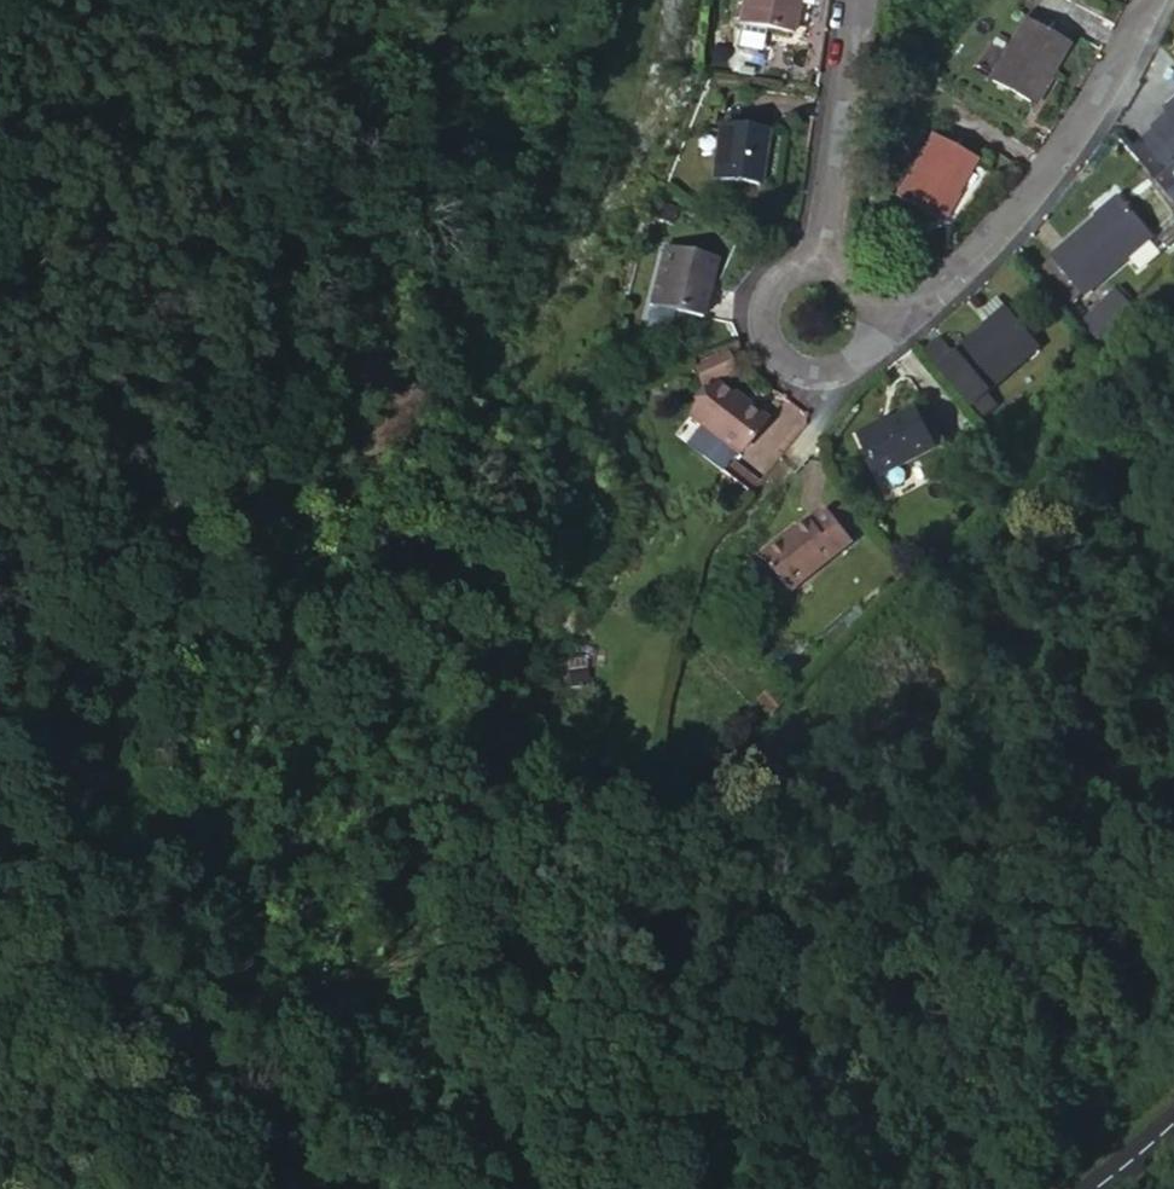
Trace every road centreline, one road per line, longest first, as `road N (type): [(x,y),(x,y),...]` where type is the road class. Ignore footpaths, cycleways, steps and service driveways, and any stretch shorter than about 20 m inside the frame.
road 1 (residential): [(1146,0),(1089,110),(960,264),(915,296)]
road 2 (residential): [(819,246),(775,271),(757,313),(769,351),(786,368),(821,371),(850,362),(915,296)]
road 3 (residential): [(819,246),(846,0)]
road 4 (residential): [(915,296),(861,295),(822,264),(819,246)]

